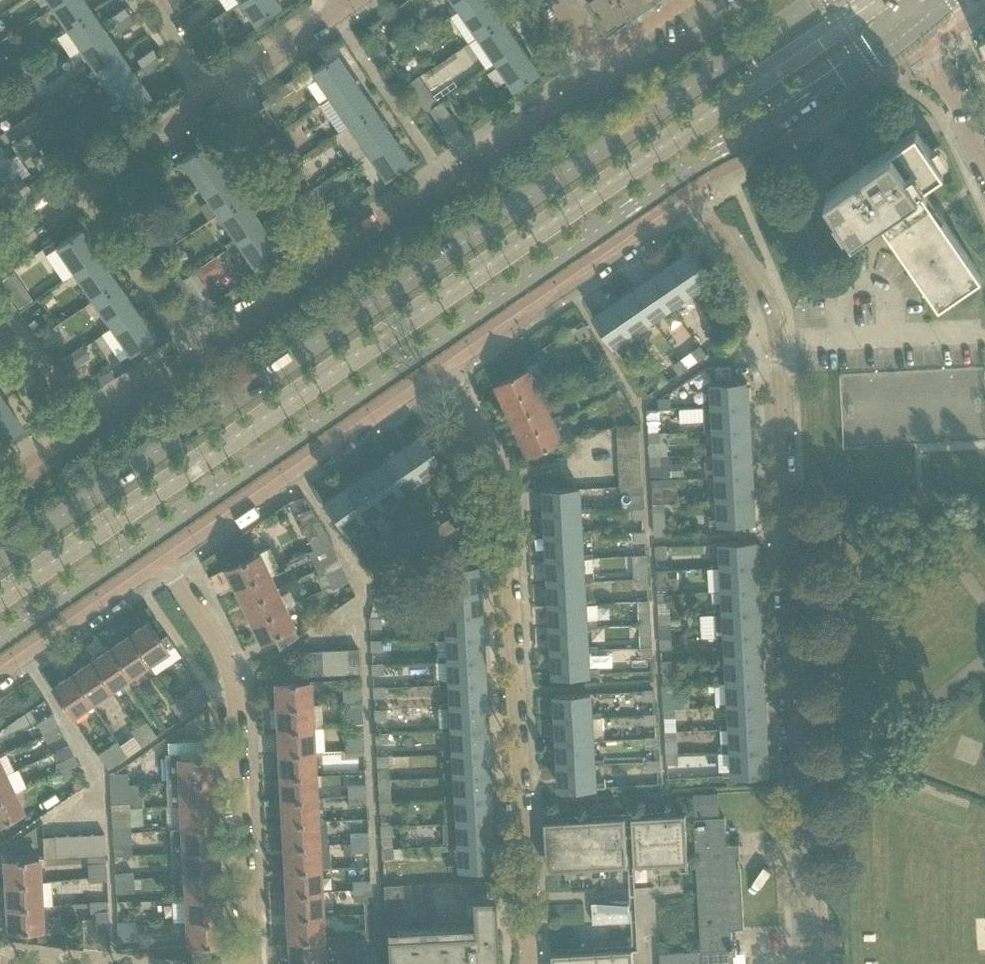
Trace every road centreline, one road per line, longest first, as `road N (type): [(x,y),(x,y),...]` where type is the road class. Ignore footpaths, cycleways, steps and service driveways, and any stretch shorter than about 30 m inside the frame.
road 1 (secondary): [(0,638),(715,150),(906,30)]
road 2 (residential): [(448,369),(698,205),(762,299),(807,963)]
road 3 (secondary): [(820,0),(0,557)]
road 4 (residential): [(597,51),(583,83),(74,437)]
road 5 (residential): [(527,963),(507,501),(502,469),(448,369)]
road 6 (residential): [(164,565),(237,686),(248,963)]
road 7 (residential): [(164,565),(448,369)]
road 8 (residential): [(0,243),(211,99)]
road 9 (residential): [(0,676),(164,565)]
road 10 (residential): [(984,166),(929,48),(984,10)]
road 11 (residential): [(211,99),(344,9)]
road 12 (residential): [(74,437),(0,330)]

